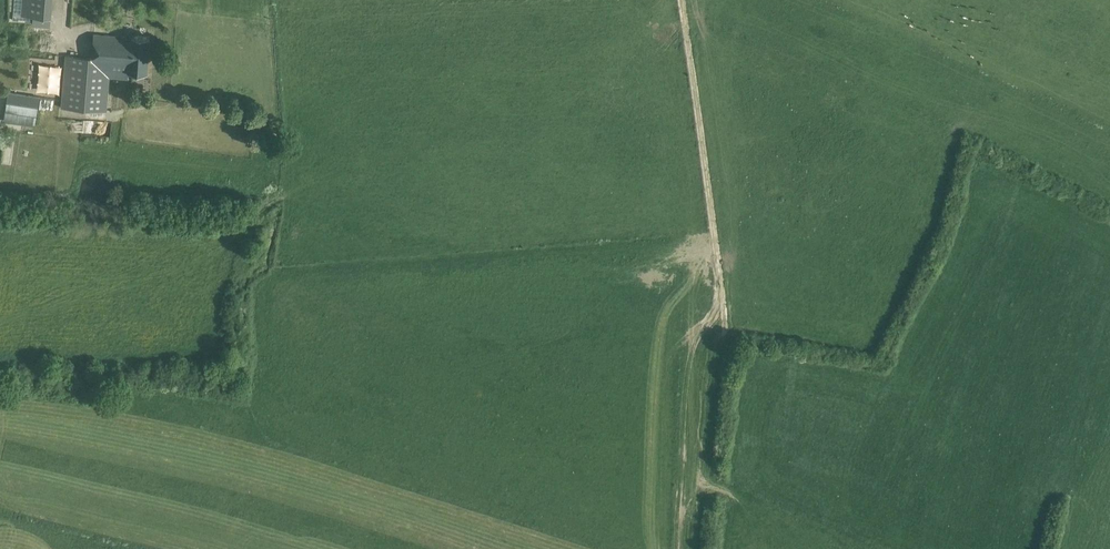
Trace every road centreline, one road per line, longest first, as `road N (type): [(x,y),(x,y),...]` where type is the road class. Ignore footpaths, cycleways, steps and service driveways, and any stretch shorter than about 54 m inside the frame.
road 1 (track): [(724,321),(680,0)]

